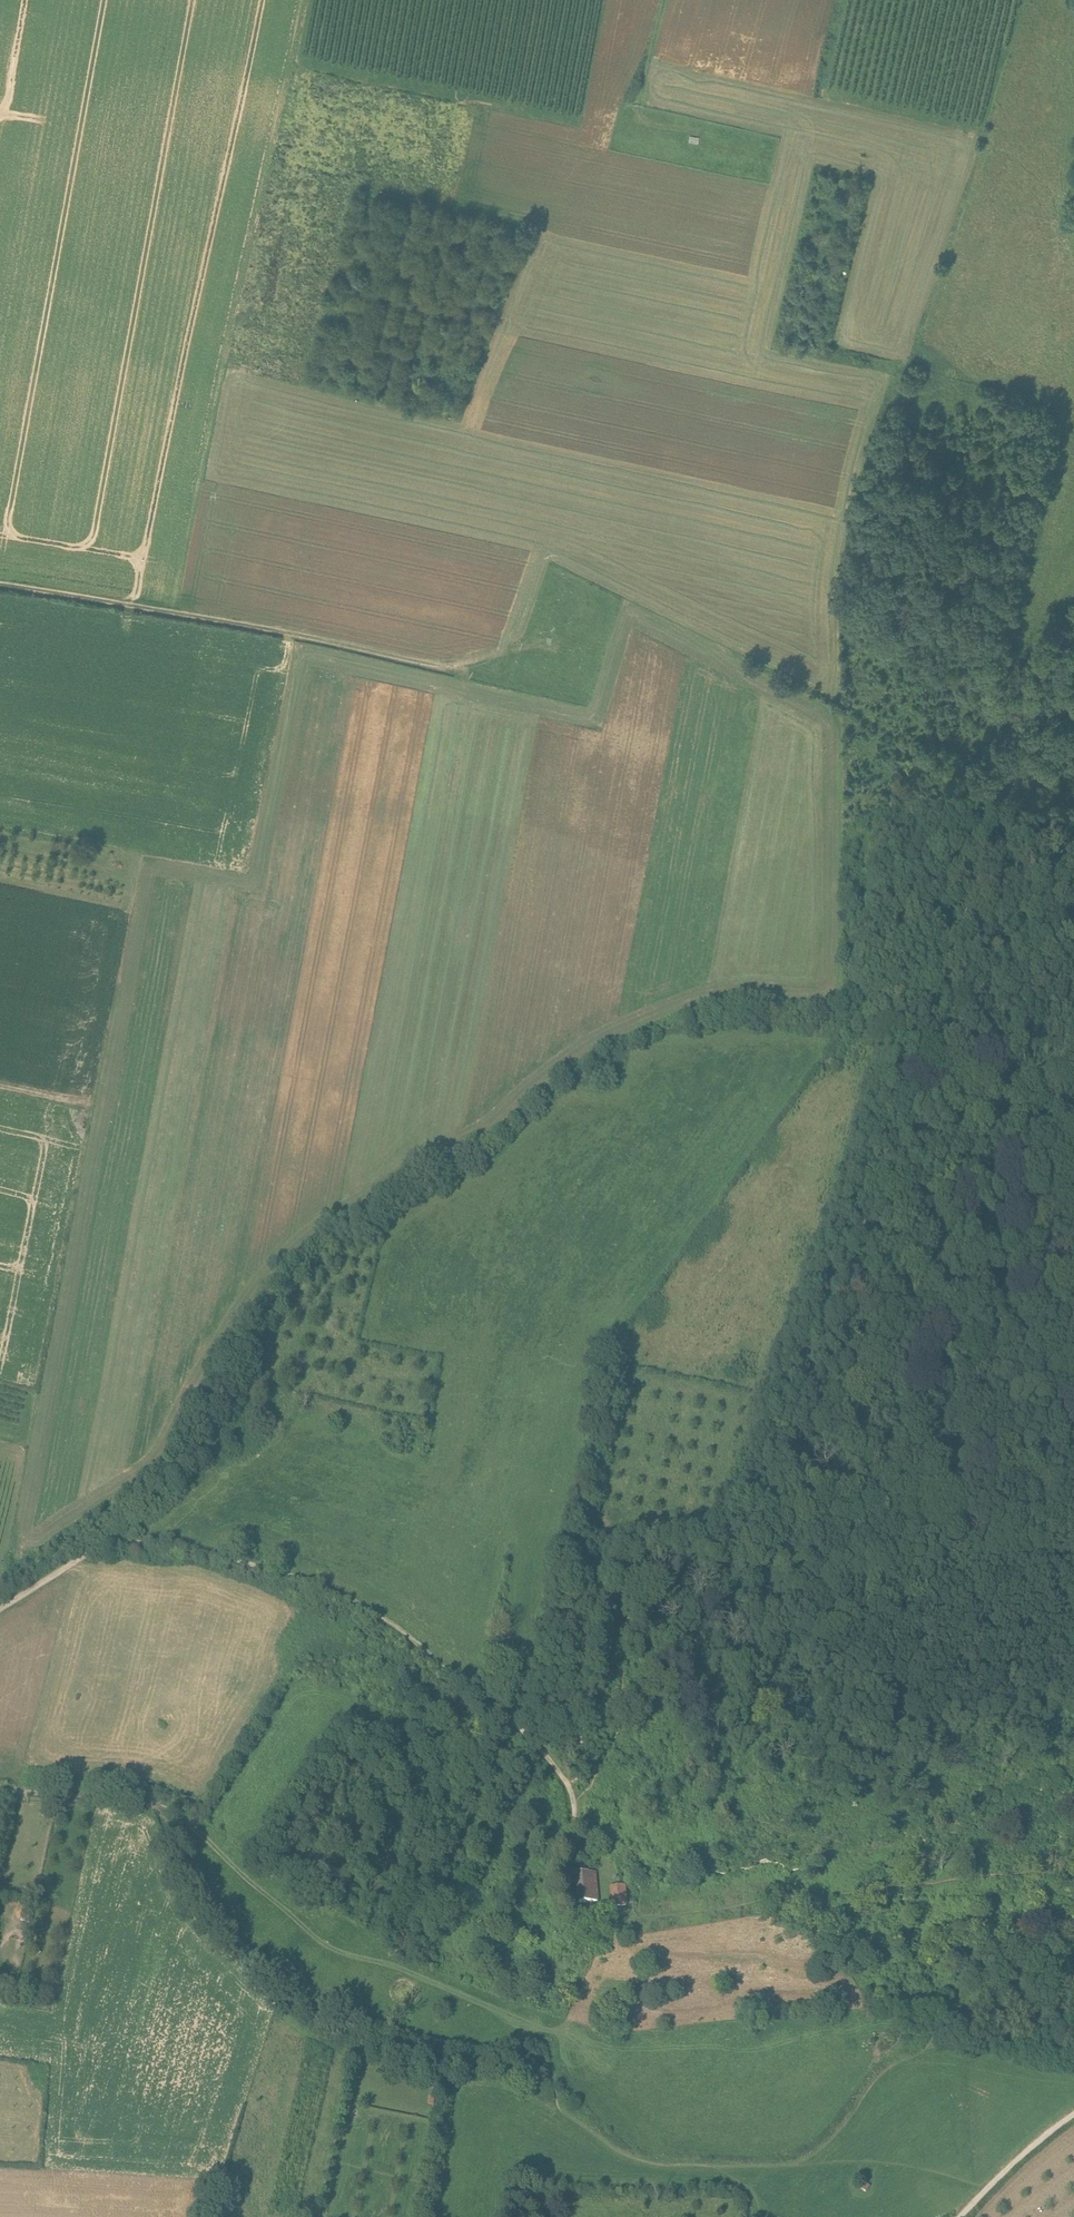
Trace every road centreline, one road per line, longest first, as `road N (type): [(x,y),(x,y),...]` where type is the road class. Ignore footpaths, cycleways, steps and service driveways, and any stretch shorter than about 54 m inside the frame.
road 1 (track): [(0,1787),(161,1805),(205,1913),(312,2010),(431,2055),(539,2065)]
road 2 (track): [(571,1788),(519,1726),(361,1604),(244,1562),(121,1542)]
road 3 (track): [(448,668),(0,585)]
road 4 (track): [(571,1788),(582,1754),(579,1599),(597,1564)]
road 5 (track): [(1073,914),(1040,974),(991,1030),(954,1107)]
road 6 (track): [(959,2216),(1073,2114)]
road 7 (track): [(121,1542),(90,1552),(0,1608)]

